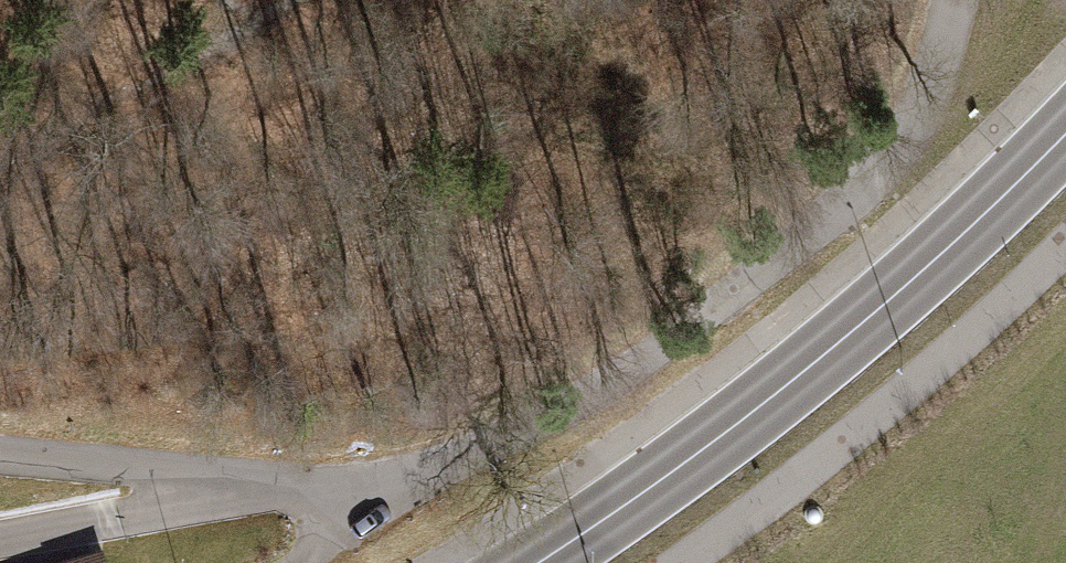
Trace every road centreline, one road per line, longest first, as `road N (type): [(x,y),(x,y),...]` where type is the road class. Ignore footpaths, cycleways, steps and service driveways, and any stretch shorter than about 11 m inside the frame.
road 1 (residential): [(957,0),(919,113),(887,162),(835,214),(662,346),(462,460),(361,481),(290,482)]
road 2 (secondary): [(1065,140),(868,319),(698,454),(538,562)]
road 3 (residential): [(290,482),(0,539)]
road 4 (residential): [(290,482),(0,452)]

